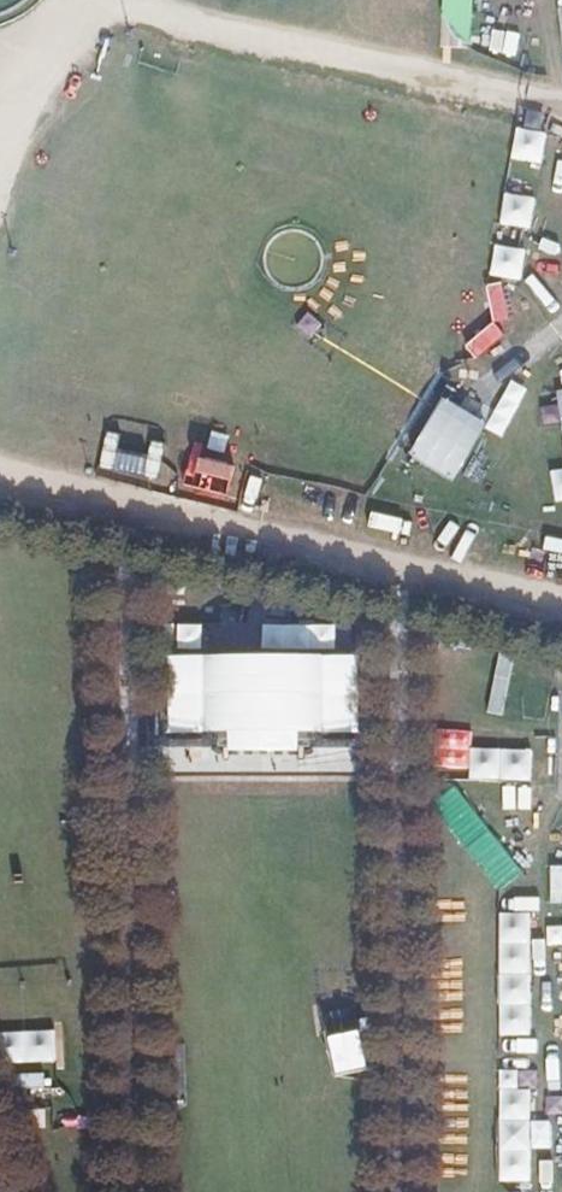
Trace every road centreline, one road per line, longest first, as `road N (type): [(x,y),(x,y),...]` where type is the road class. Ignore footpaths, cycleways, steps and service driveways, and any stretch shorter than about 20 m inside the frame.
road 1 (track): [(561,600),(0,476)]
road 2 (track): [(85,16),(561,118)]
road 3 (track): [(93,0),(70,41),(28,75),(0,79)]

